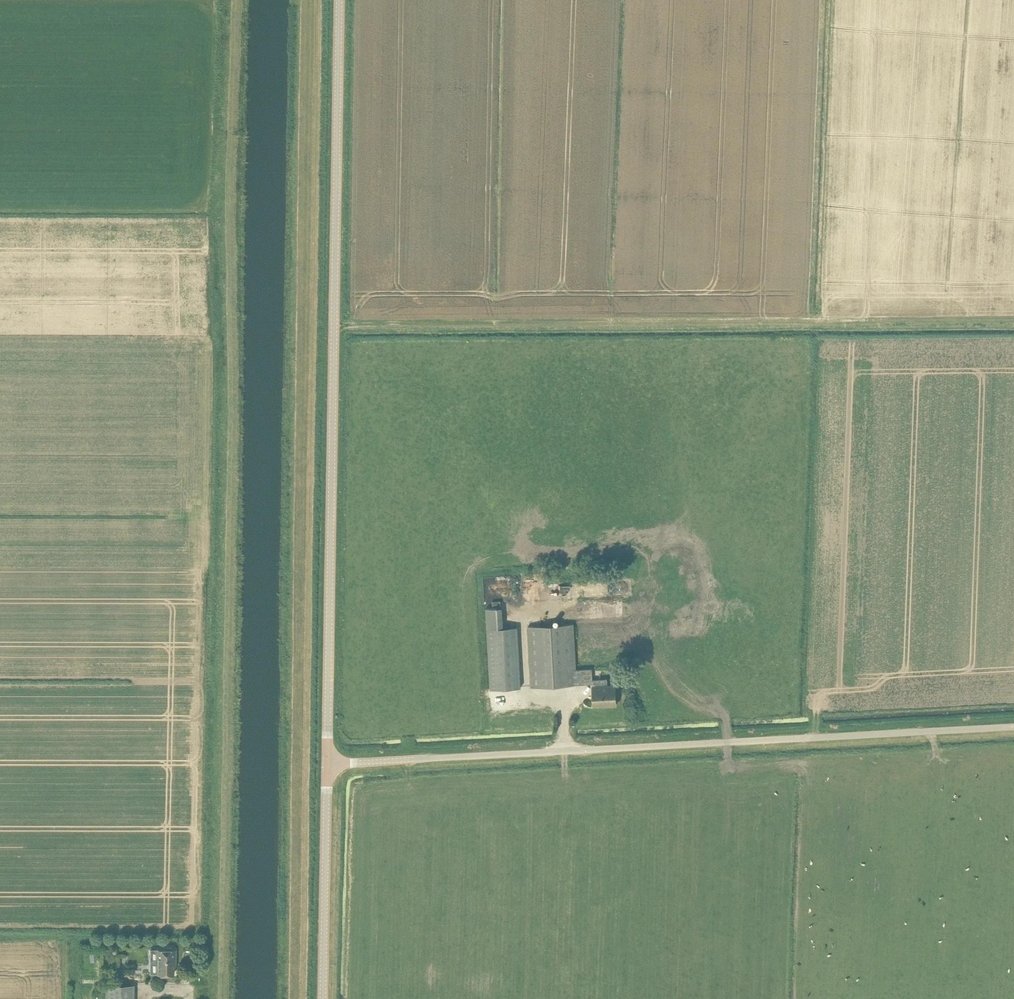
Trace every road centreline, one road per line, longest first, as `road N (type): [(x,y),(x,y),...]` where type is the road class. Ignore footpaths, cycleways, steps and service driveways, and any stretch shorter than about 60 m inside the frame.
road 1 (tertiary): [(327,764),(339,0)]
road 2 (unclassified): [(1013,727),(327,764)]
road 3 (tertiary): [(323,998),(327,764)]

